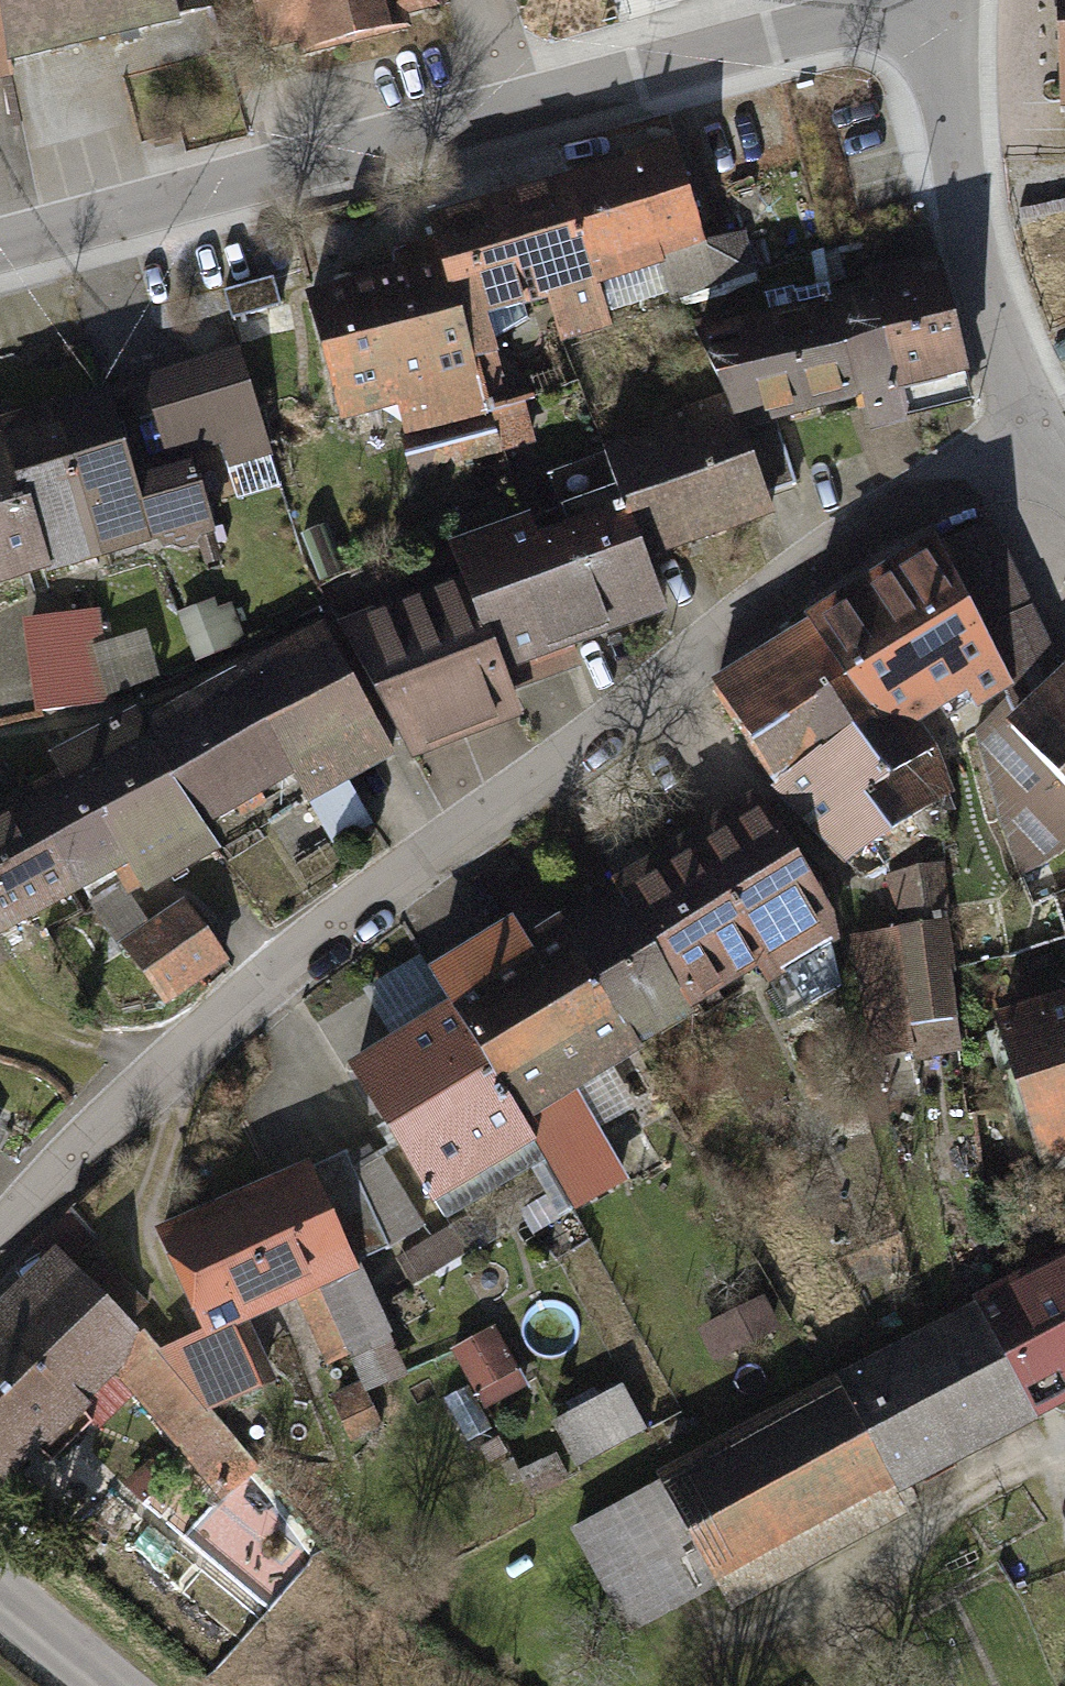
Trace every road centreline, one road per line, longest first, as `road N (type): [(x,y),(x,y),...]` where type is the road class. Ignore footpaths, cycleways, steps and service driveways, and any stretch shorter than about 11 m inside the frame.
road 1 (residential): [(0,1222),(170,1053),(853,538),(1030,436)]
road 2 (residential): [(0,249),(911,0)]
road 3 (residential): [(1030,436),(968,242),(946,80),(921,0)]
road 4 (tertiary): [(0,1594),(111,1685)]

